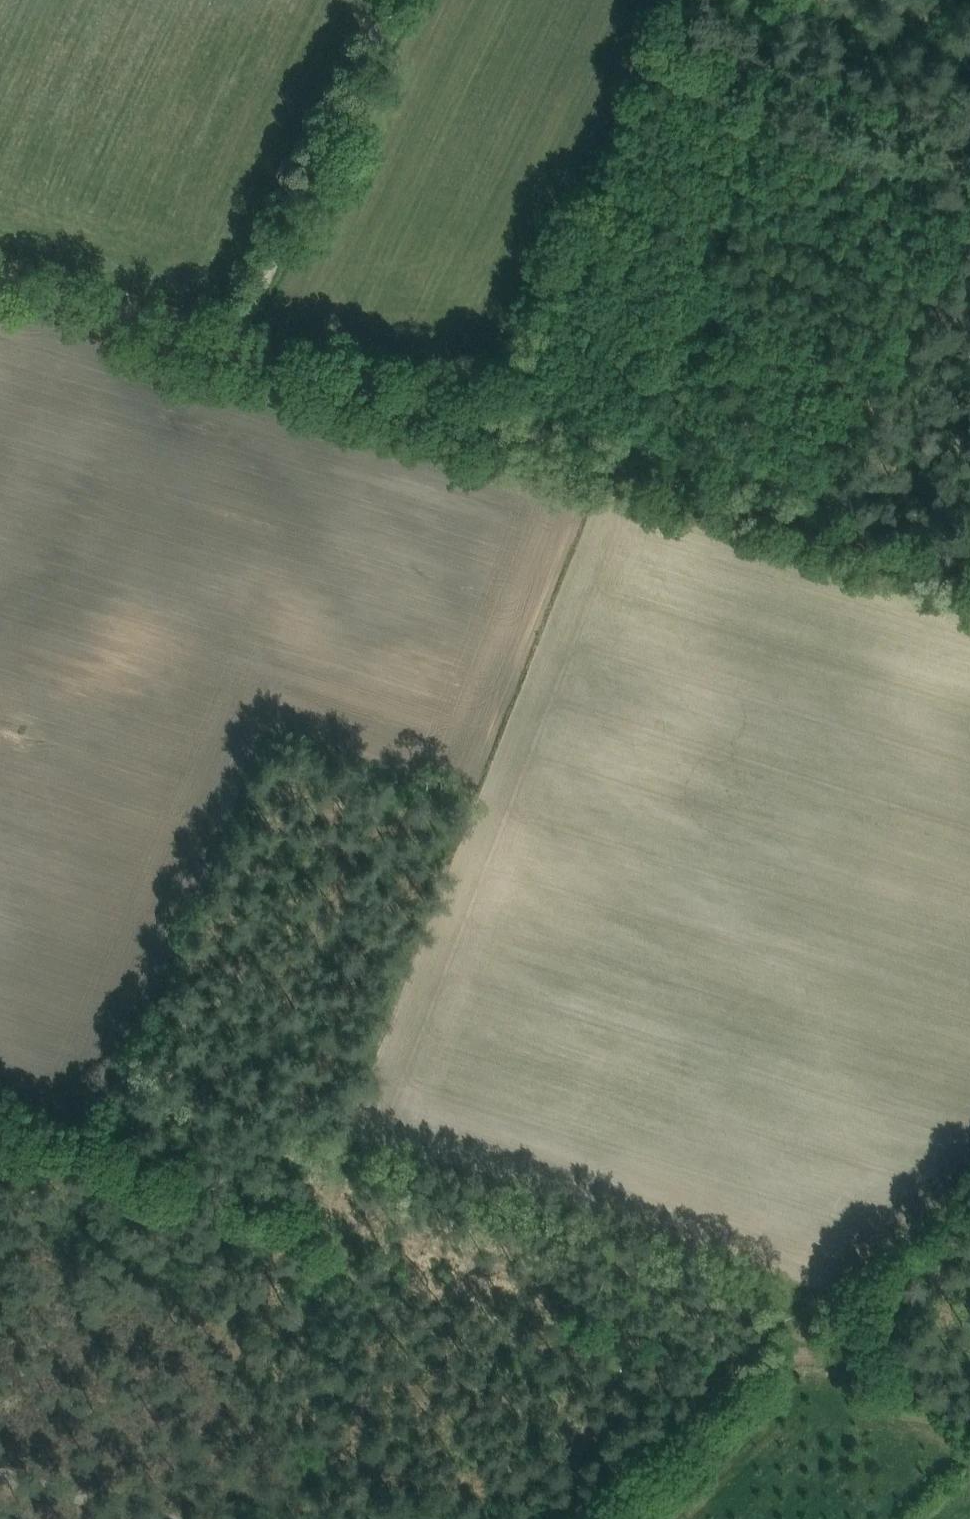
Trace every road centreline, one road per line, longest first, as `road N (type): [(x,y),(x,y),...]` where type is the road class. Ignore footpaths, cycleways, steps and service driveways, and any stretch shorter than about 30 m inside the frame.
road 1 (unclassified): [(229,352),(0,281)]

